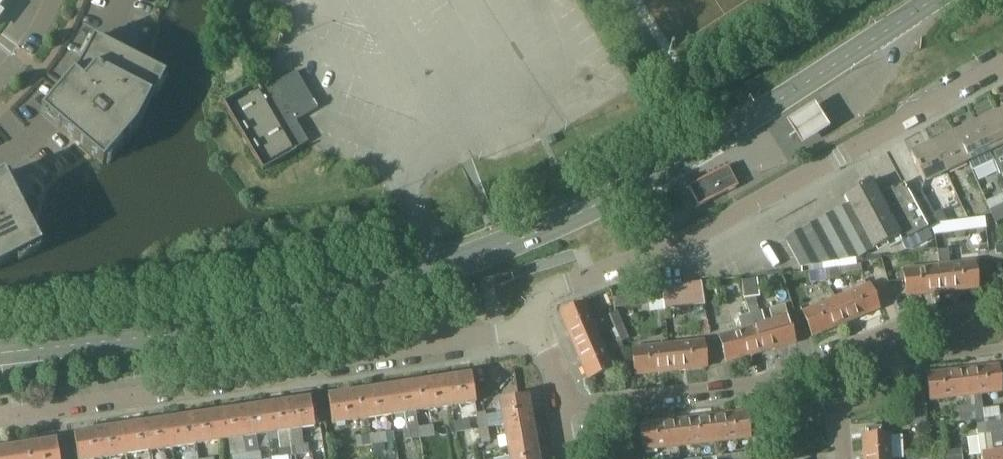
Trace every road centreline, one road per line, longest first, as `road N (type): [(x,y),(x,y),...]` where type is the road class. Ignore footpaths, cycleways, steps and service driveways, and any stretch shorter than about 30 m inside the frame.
road 1 (secondary): [(0,353),(258,319),(435,276),(531,241),(944,0)]
road 2 (residential): [(534,326),(542,294),(700,233),(1002,66)]
road 3 (residential): [(0,416),(534,326)]
road 4 (residential): [(561,407),(759,386),(838,355)]
road 5 (residential): [(904,344),(906,320),(1002,297)]

